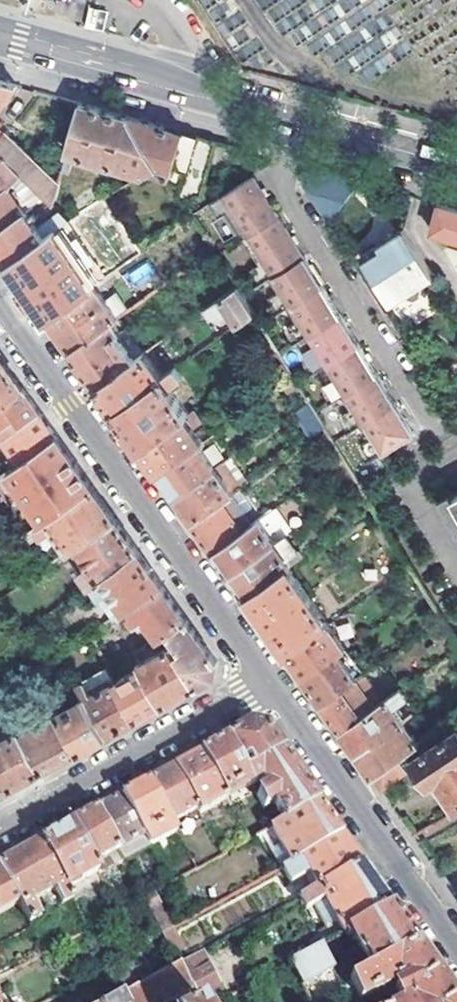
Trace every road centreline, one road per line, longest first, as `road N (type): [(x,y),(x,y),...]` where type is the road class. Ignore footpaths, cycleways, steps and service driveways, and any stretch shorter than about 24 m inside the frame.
road 1 (residential): [(267,680),(0,303)]
road 2 (residential): [(298,123),(286,198),(429,429)]
road 3 (residential): [(456,947),(267,680)]
road 4 (tertiary): [(0,36),(298,123)]
road 5 (residential): [(267,680),(0,827)]
road 6 (tertiary): [(298,123),(456,167)]

